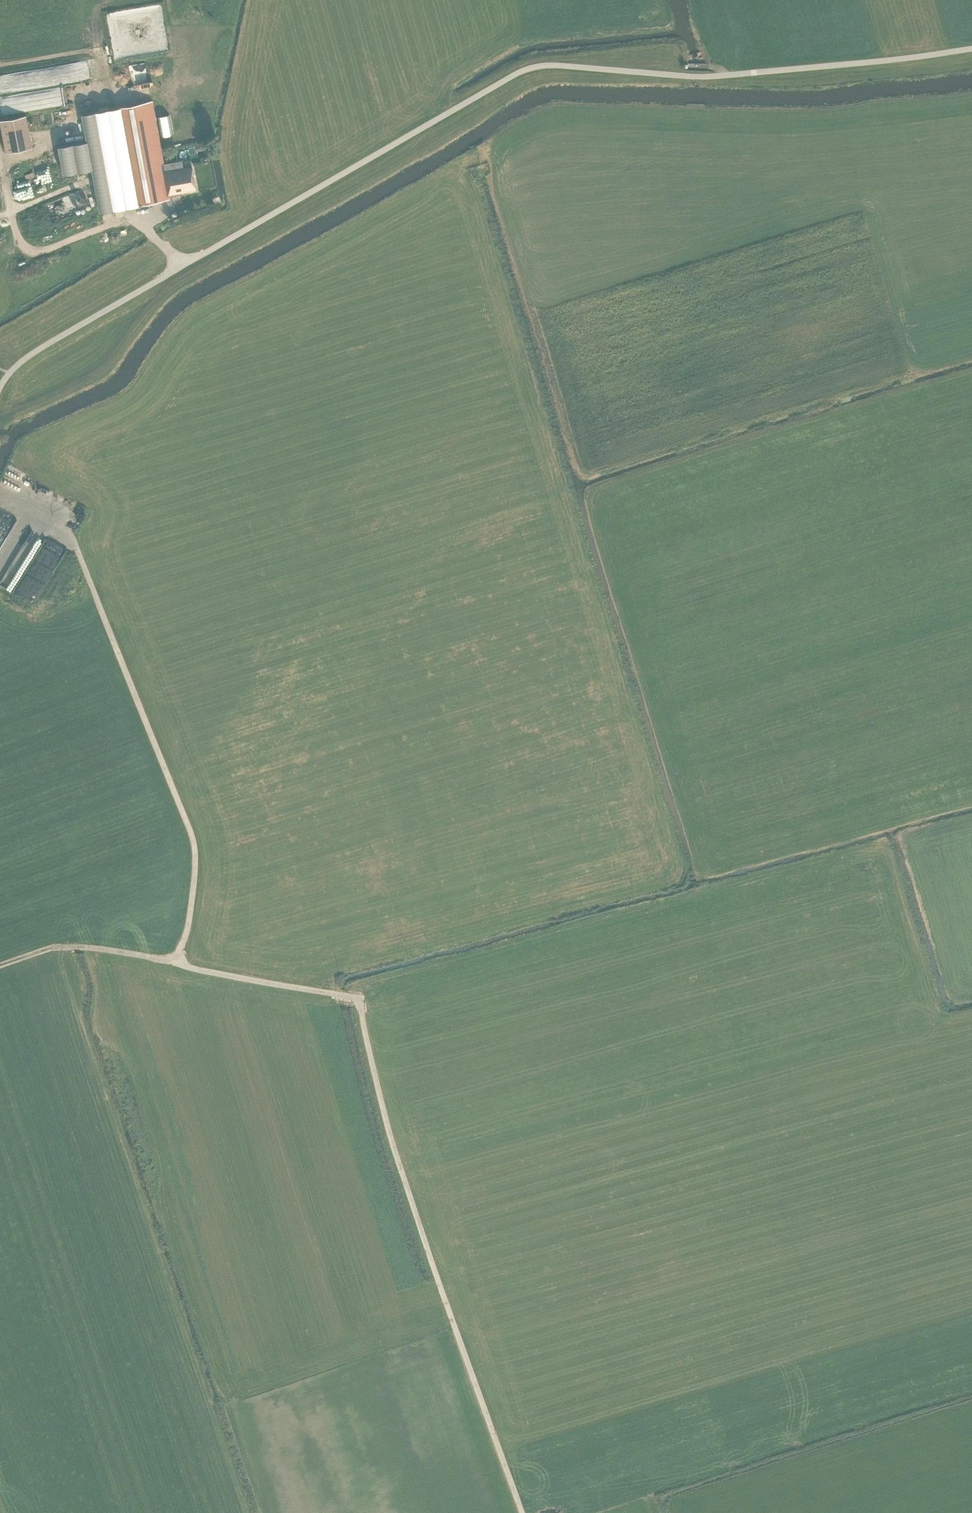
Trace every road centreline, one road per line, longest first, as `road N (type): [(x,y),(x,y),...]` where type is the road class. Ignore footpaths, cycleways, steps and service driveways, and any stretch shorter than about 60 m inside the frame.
road 1 (unclassified): [(9,374),(43,346),(532,67),(703,77),(971,48)]
road 2 (track): [(107,176),(15,207),(0,158)]

